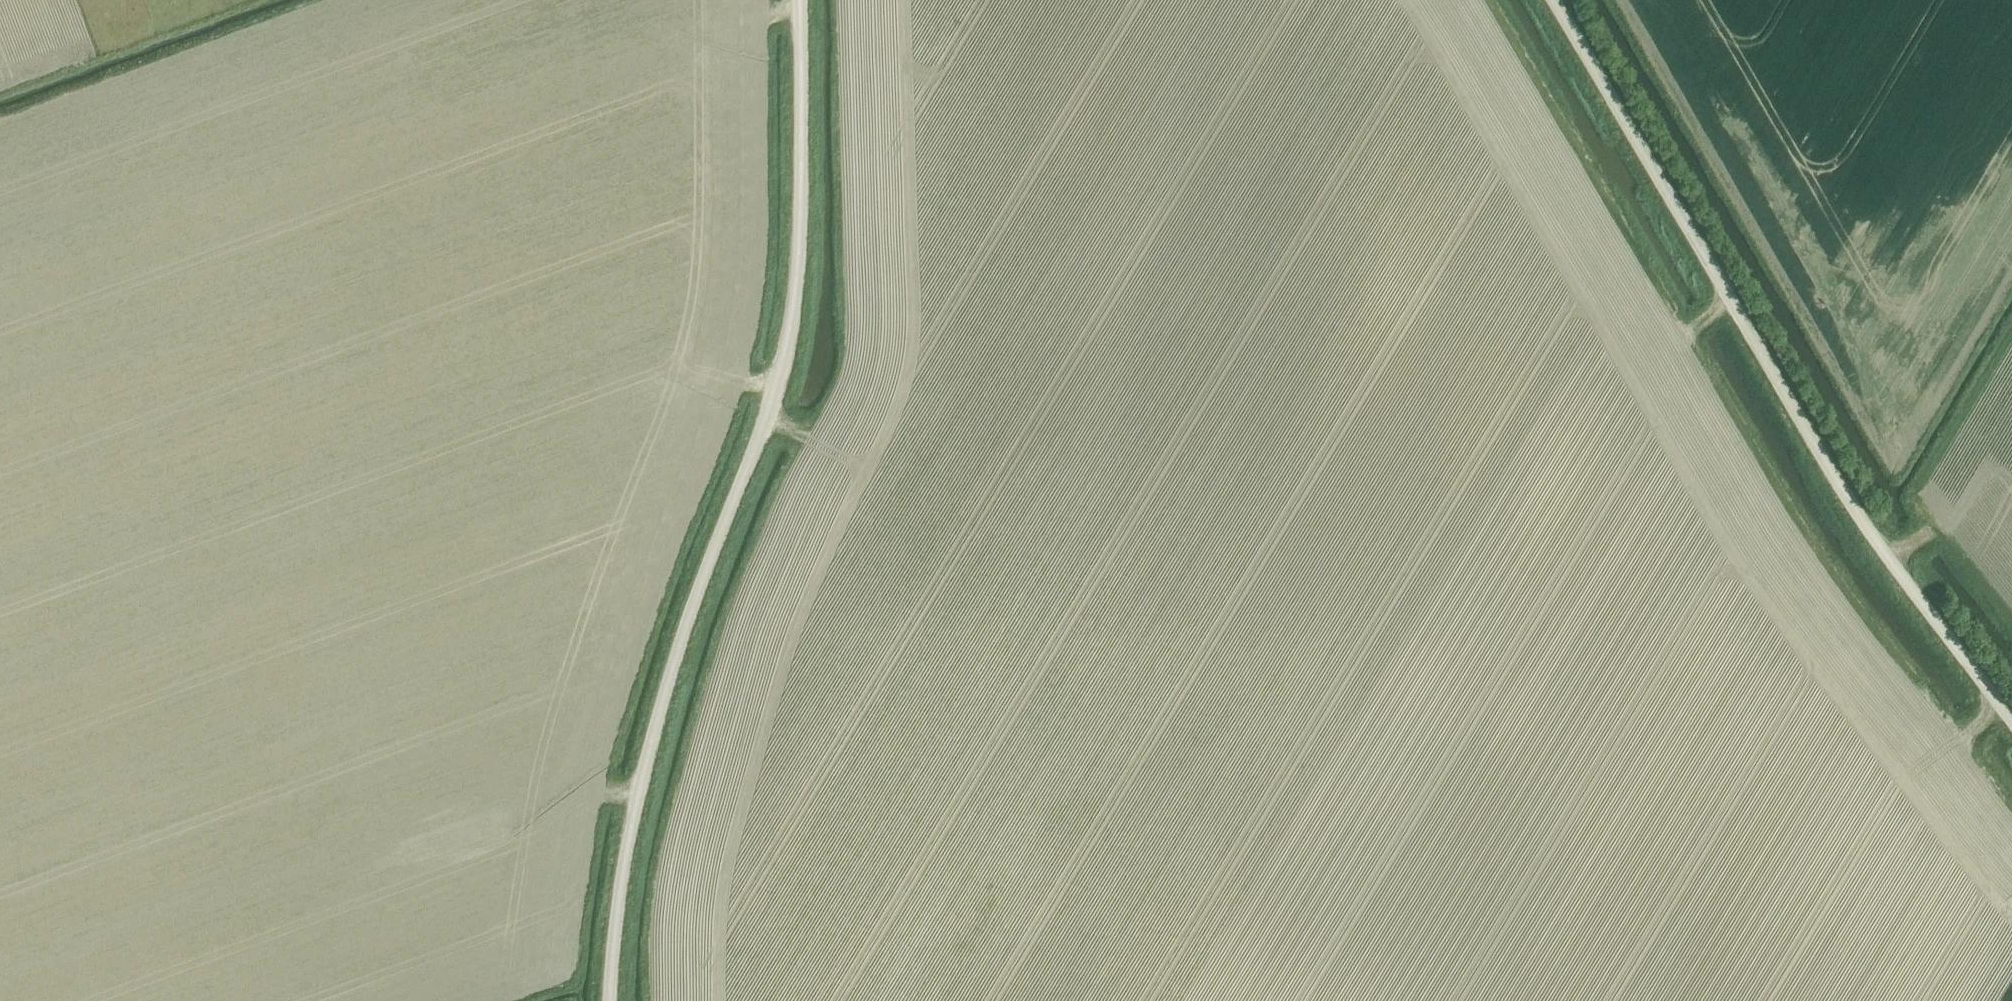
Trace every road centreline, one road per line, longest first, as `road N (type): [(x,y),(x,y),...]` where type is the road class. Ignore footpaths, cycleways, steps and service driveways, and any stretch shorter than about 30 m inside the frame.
road 1 (unclassified): [(597,1000),(608,805),(674,579),(781,310),(803,0)]
road 2 (unclassified): [(2011,721),(1844,492),(1554,0)]

